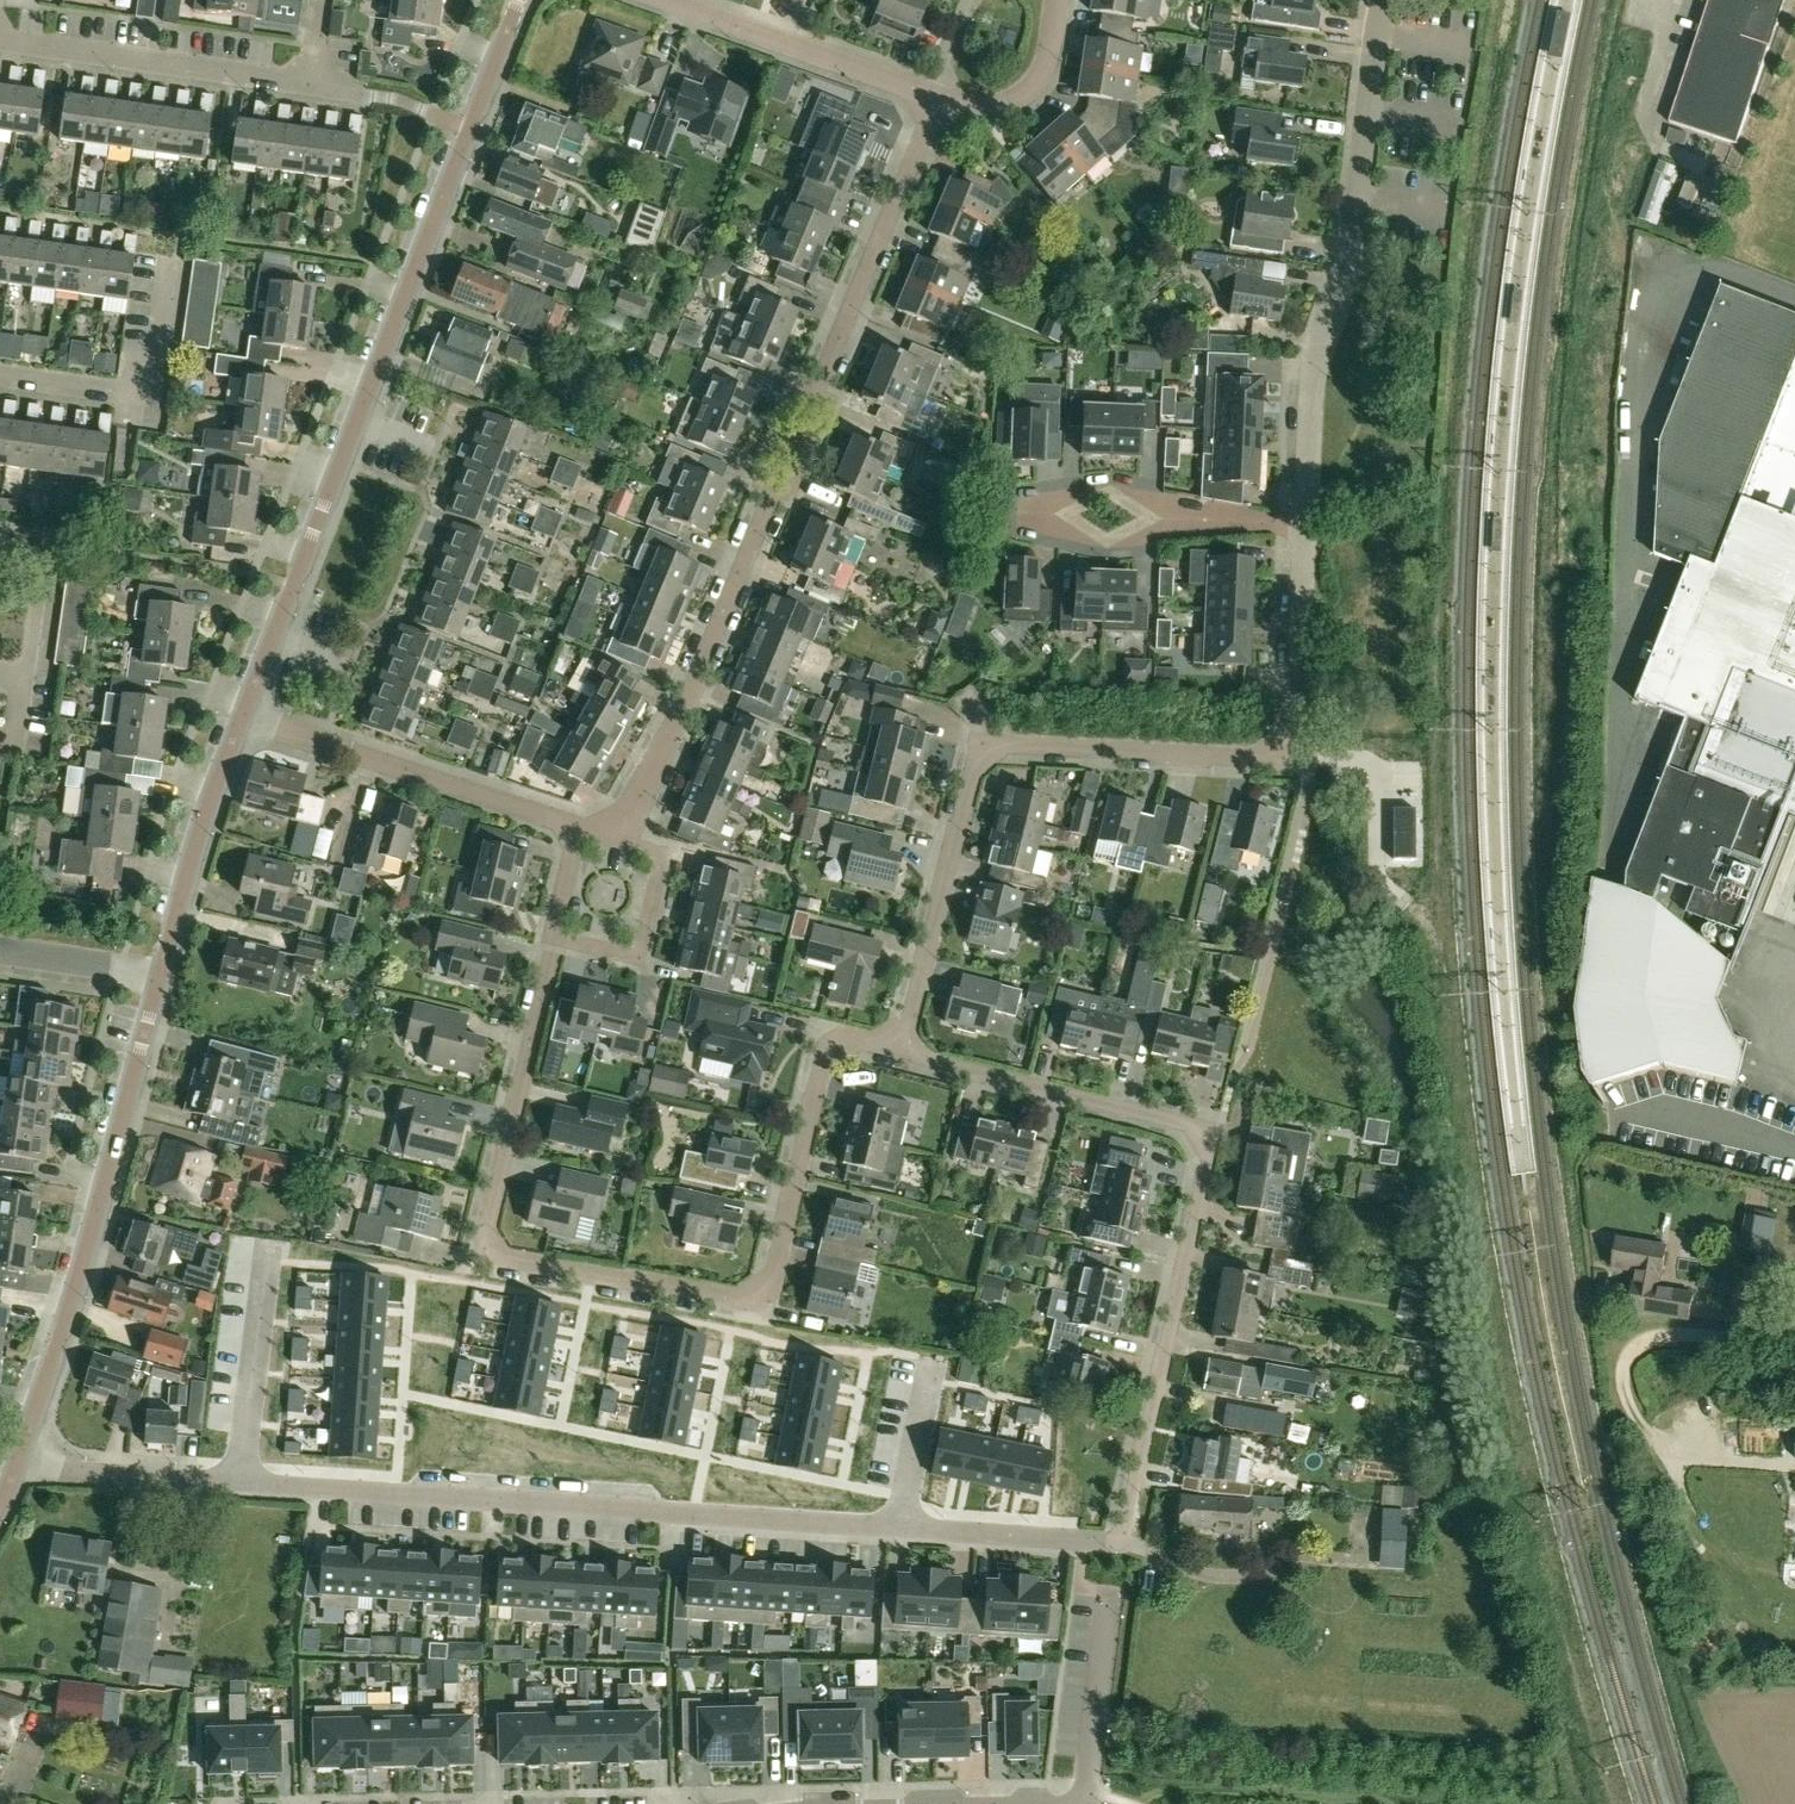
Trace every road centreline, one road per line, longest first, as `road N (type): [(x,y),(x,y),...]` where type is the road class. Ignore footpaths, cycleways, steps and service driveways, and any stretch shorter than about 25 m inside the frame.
road 1 (residential): [(1125,1528),(1104,1542),(17,1468)]
road 2 (residential): [(892,1048),(853,1038),(821,1054),(771,1277),(731,1299),(504,1259),(485,1225),(548,938)]
road 3 (residential): [(633,803),(932,88)]
road 4 (tertiary): [(235,718),(518,0)]
road 5 (residential): [(1125,1528),(1209,1158),(1187,1124),(892,1048)]
road 6 (residential): [(1306,525),(1316,364),(1350,243),(1381,0)]
road 7 (tertiary): [(17,1468),(156,973)]
road 8 (unclassified): [(1794,1569),(1742,1558),(1715,1540),(1681,1500),(1617,1359),(1634,1336),(1763,1331),(1794,1316)]
road 9 (residential): [(577,830),(235,718)]
road 10 (residential): [(892,1048),(981,737)]
road 11 (residential): [(1281,742),(1265,758),(981,737)]
road 12 (residential): [(302,85),(0,39)]
road 13 (residential): [(0,374),(159,394),(179,256)]
road 14 (residential): [(548,938),(635,960),(662,851),(577,830)]
road 15 (residential): [(677,0),(932,88)]
road 16 (tertiary): [(156,973),(235,718)]
road 17 (residential): [(1281,742),(1297,726),(1306,525)]
road 18 (residential): [(1110,1593),(1086,1803)]
road 19 (residential): [(932,88),(976,103),(1026,87),(1049,55),(1057,0)]
road 20 (residential): [(0,947),(156,973)]
road 21 (residential): [(1306,525),(1163,519)]
road 22 (residential): [(32,670),(48,535)]

